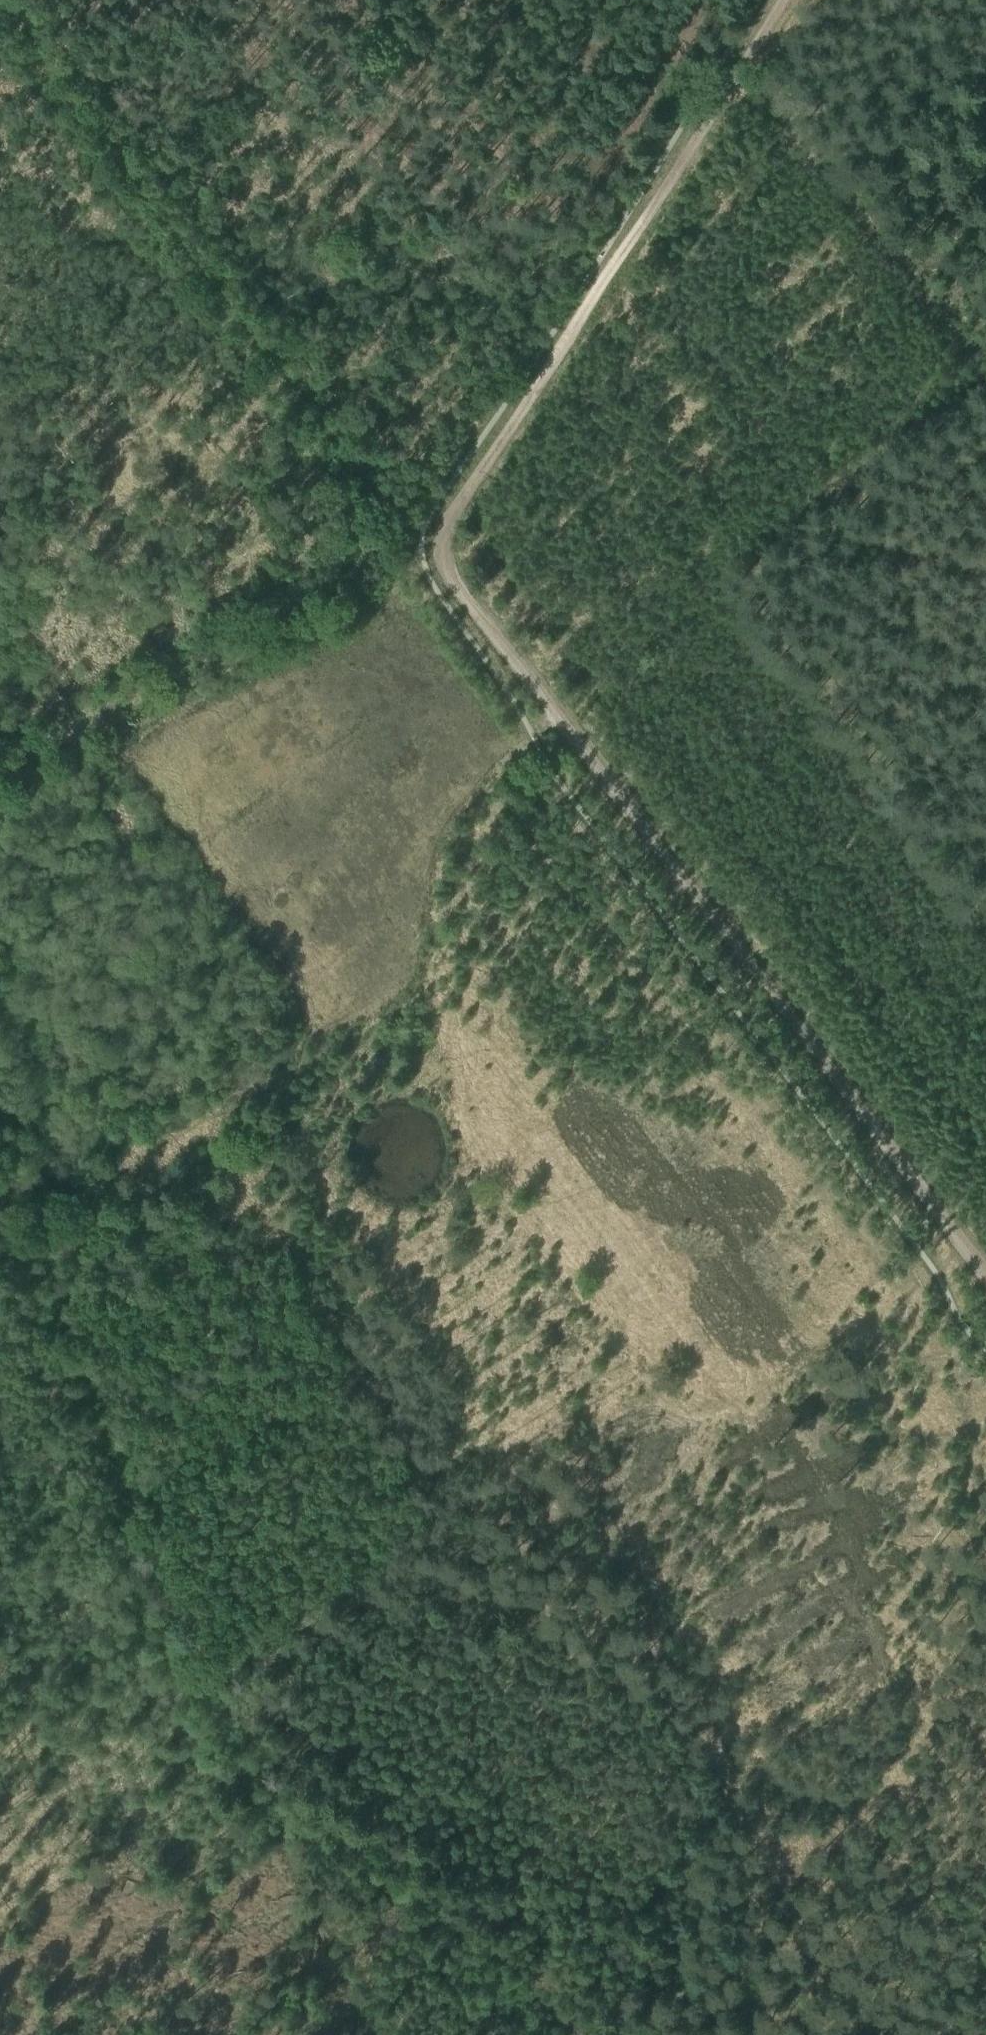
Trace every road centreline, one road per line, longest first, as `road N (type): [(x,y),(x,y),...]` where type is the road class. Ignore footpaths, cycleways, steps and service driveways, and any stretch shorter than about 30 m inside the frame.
road 1 (track): [(985,1271),(449,557),(455,513),(783,0)]
road 2 (track): [(745,35),(985,354)]

